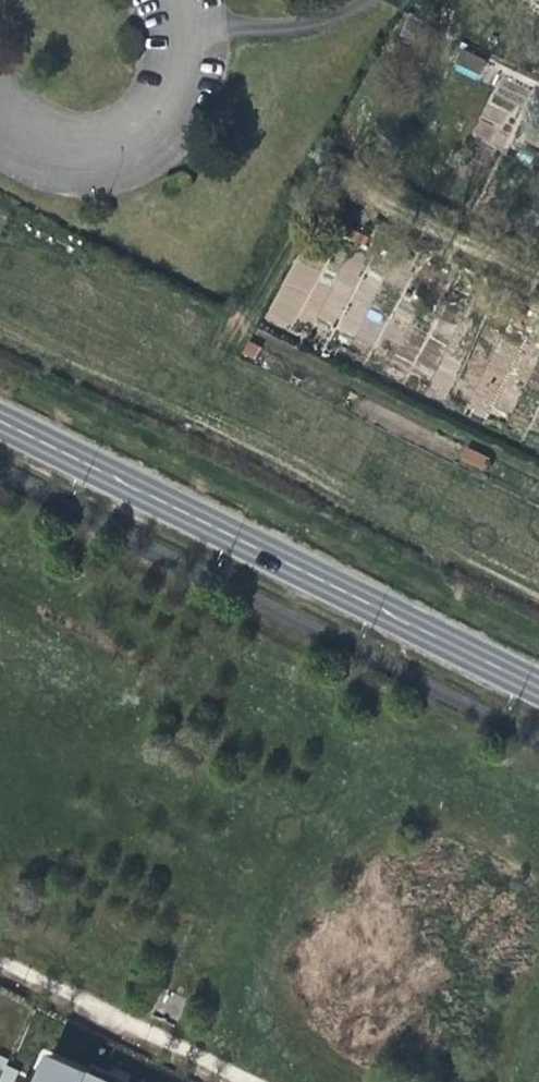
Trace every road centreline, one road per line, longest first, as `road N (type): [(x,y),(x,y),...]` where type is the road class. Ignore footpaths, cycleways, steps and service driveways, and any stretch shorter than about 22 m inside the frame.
road 1 (tertiary): [(538,688),(0,421)]
road 2 (track): [(538,472),(253,334)]
road 3 (track): [(538,280),(362,195)]

